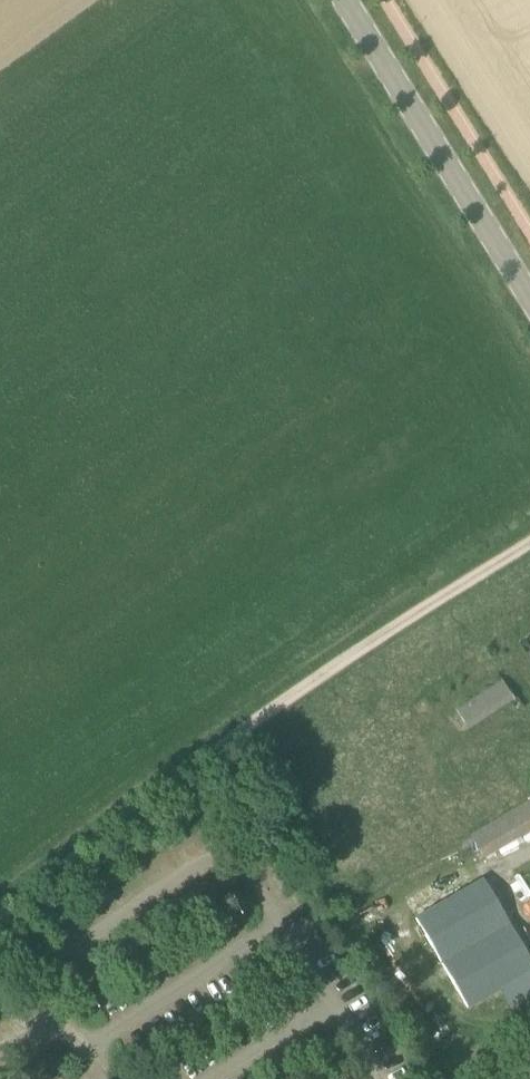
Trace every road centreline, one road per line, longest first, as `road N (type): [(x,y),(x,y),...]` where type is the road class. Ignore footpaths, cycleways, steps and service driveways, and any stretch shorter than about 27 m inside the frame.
road 1 (track): [(529,543),(306,685),(0,914)]
road 2 (tertiary): [(529,296),(349,0)]

